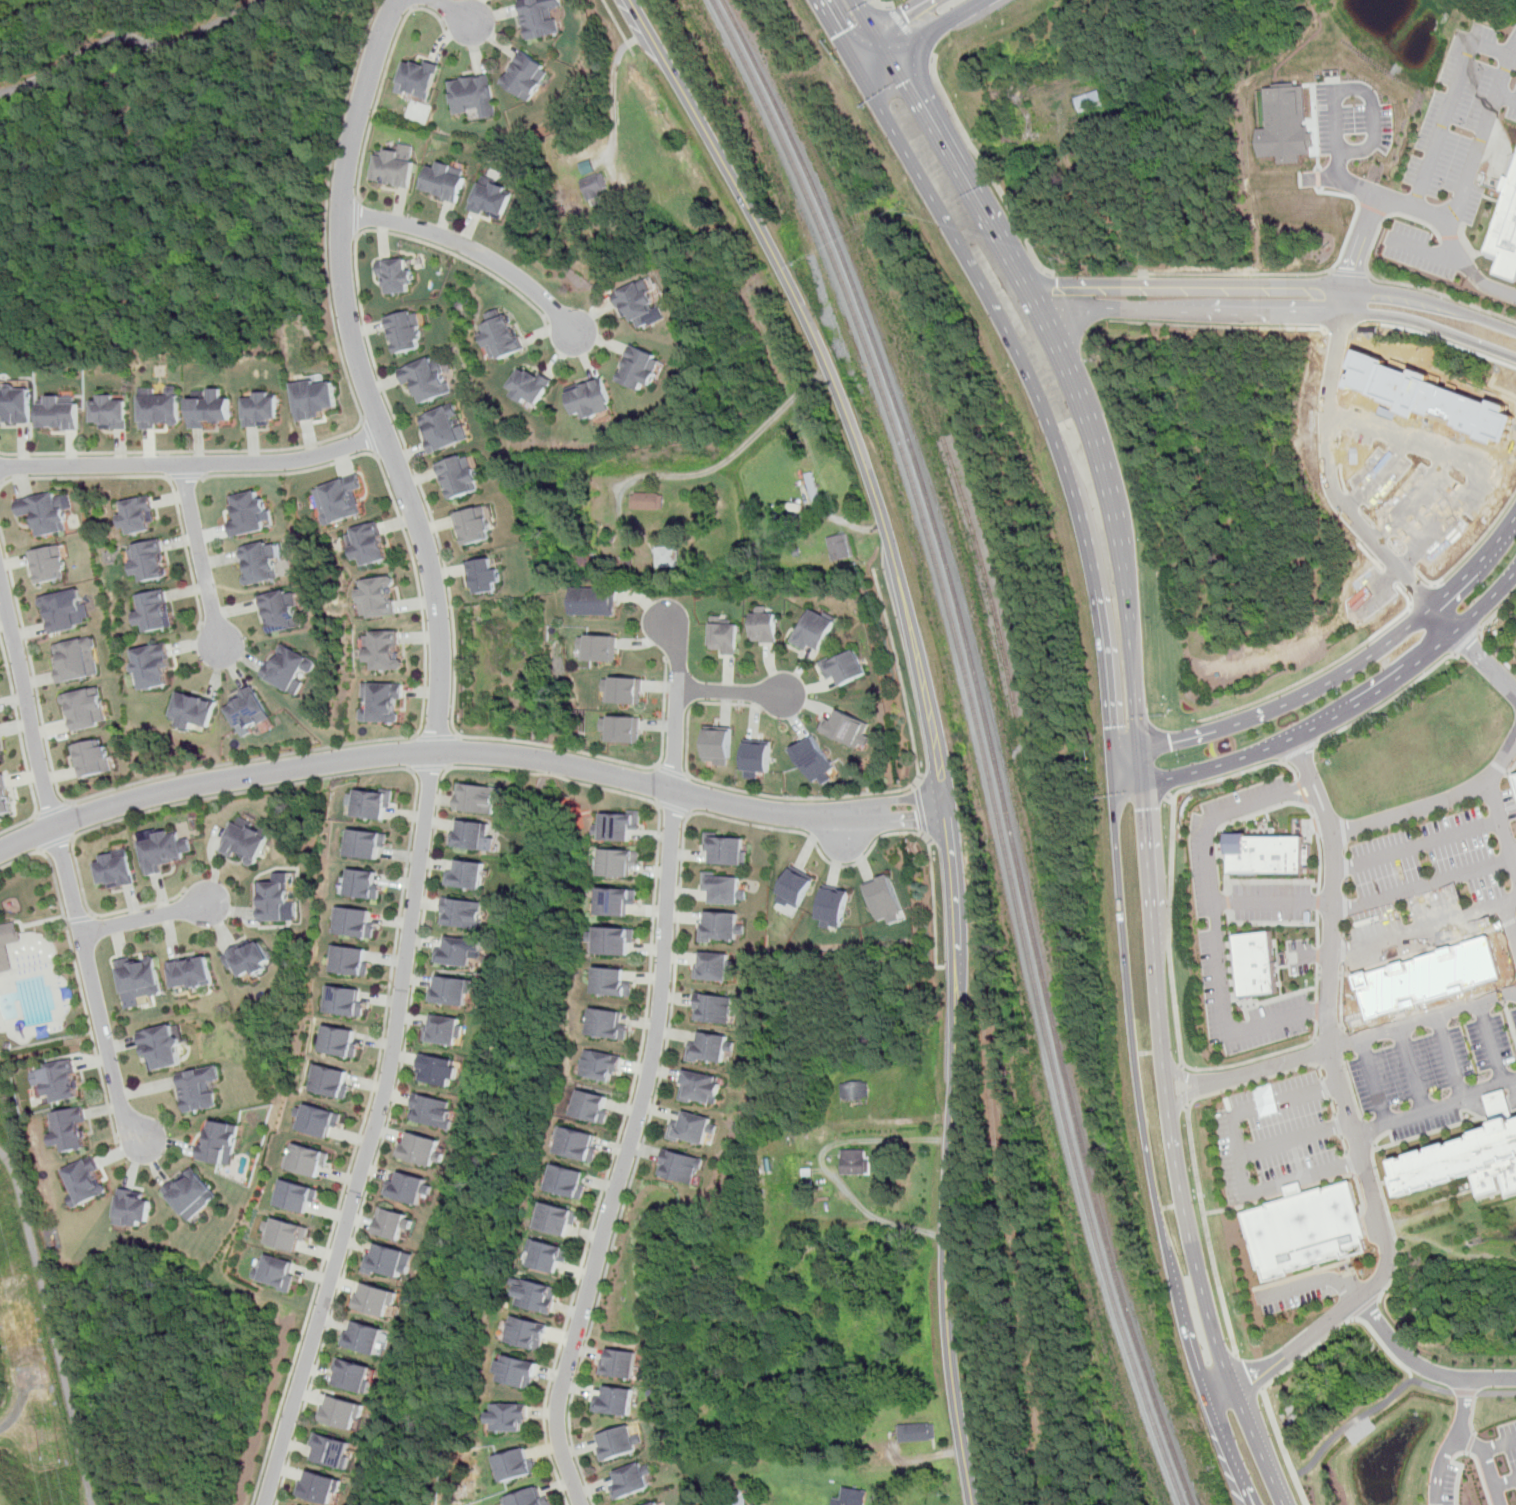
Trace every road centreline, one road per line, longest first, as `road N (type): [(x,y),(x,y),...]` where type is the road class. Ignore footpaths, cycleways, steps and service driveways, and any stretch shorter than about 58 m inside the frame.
road 1 (tertiary): [(973,1504),(945,1272),(957,953),(933,726),(891,543),(831,371),(630,0)]
road 2 (residential): [(264,1504),(390,1074),(436,732),(433,579),(348,331),(339,263),(348,166),(374,61),(400,0)]
road 3 (residential): [(946,810),(775,813),(580,768),(433,751),(197,784),(0,850)]
road 4 (residential): [(668,621),(680,663),(658,1022),(557,1409),(579,1504)]
road 5 (secondary): [(854,60),(1025,366),(1057,443),(1093,550),(1114,769)]
road 6 (secondary): [(1114,769),(1131,1046),(1166,1250),(1247,1504)]
road 7 (secondary): [(1236,1383),(1202,1285),(1168,1111),(1143,783)]
road 8 (residential): [(148,1141),(124,1122),(0,580)]
road 9 (secondary): [(1140,747),(1121,535),(1092,436),(1024,291)]
road 10 (tertiary): [(1515,517),(1436,608),(1301,698),(1197,737),(1140,747)]
road 11 (residential): [(381,433),(293,461),(0,469)]
road 12 (residential): [(1348,283),(1057,281),(1040,291)]
road 13 (tertiary): [(1295,739),(1462,633),(1515,571)]
road 14 (residential): [(341,216),(446,237),(526,283),(578,339)]
road 15 (secondary): [(1024,291),(889,57)]
road 16 (residential): [(1342,312),(1412,320),(1515,359)]
road 17 (residential): [(181,464),(218,639)]
road 18 (residential): [(1515,332),(1410,294),(1348,283)]
road 19 (residential): [(1168,309),(1342,312)]
road 20 (tertiary): [(1143,783),(1295,739)]
road 21 (residential): [(1040,291),(1057,306),(1168,309)]
road 22 (secondary): [(1286,1504),(1236,1383)]
road 23 (residential): [(80,932),(208,905)]

